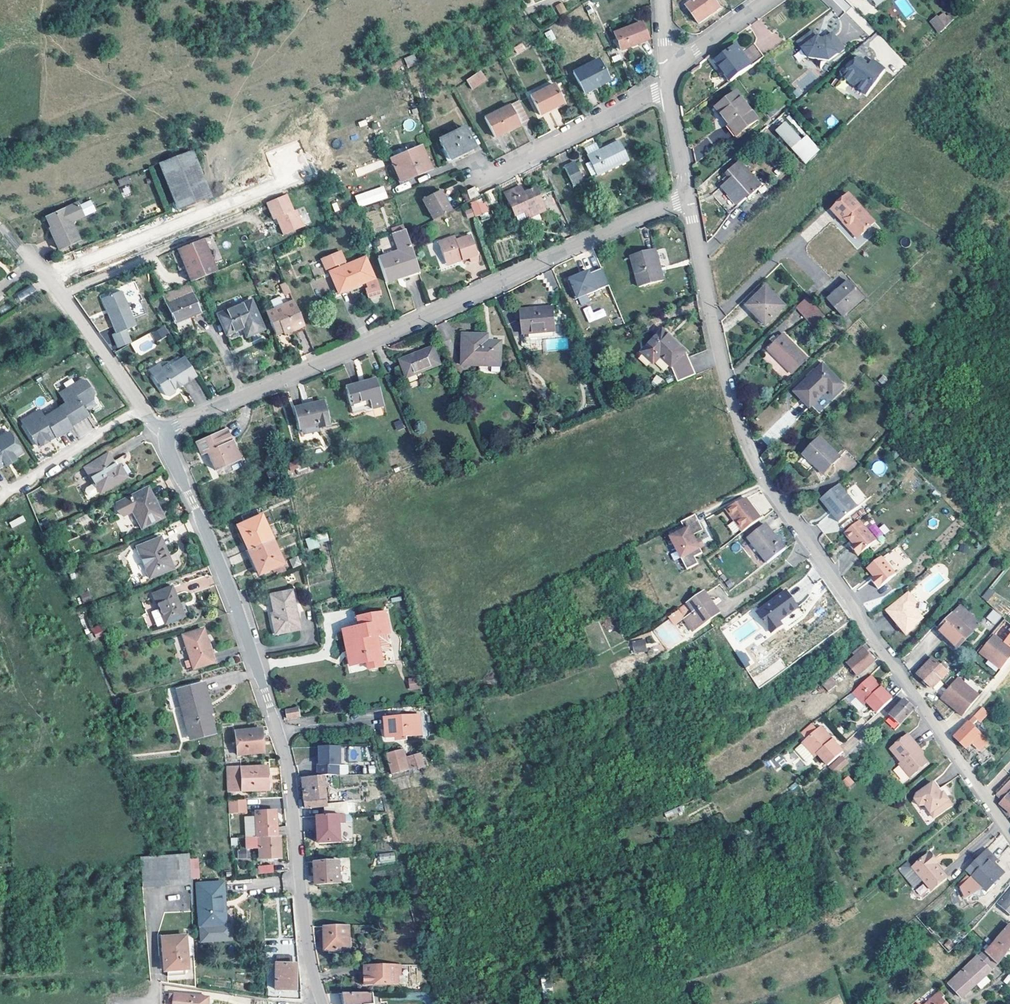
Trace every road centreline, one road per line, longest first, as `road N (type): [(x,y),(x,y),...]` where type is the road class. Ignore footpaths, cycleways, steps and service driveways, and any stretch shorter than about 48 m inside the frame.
road 1 (residential): [(688,198),(746,447),(1009,832)]
road 2 (residential): [(322,1003),(286,756),(167,432)]
road 3 (residential): [(688,198),(167,432)]
road 4 (residential): [(476,169),(499,171),(668,86)]
road 5 (residential): [(146,414),(24,252)]
road 6 (residential): [(0,501),(146,414)]
road 7 (residential): [(768,0),(667,72)]

